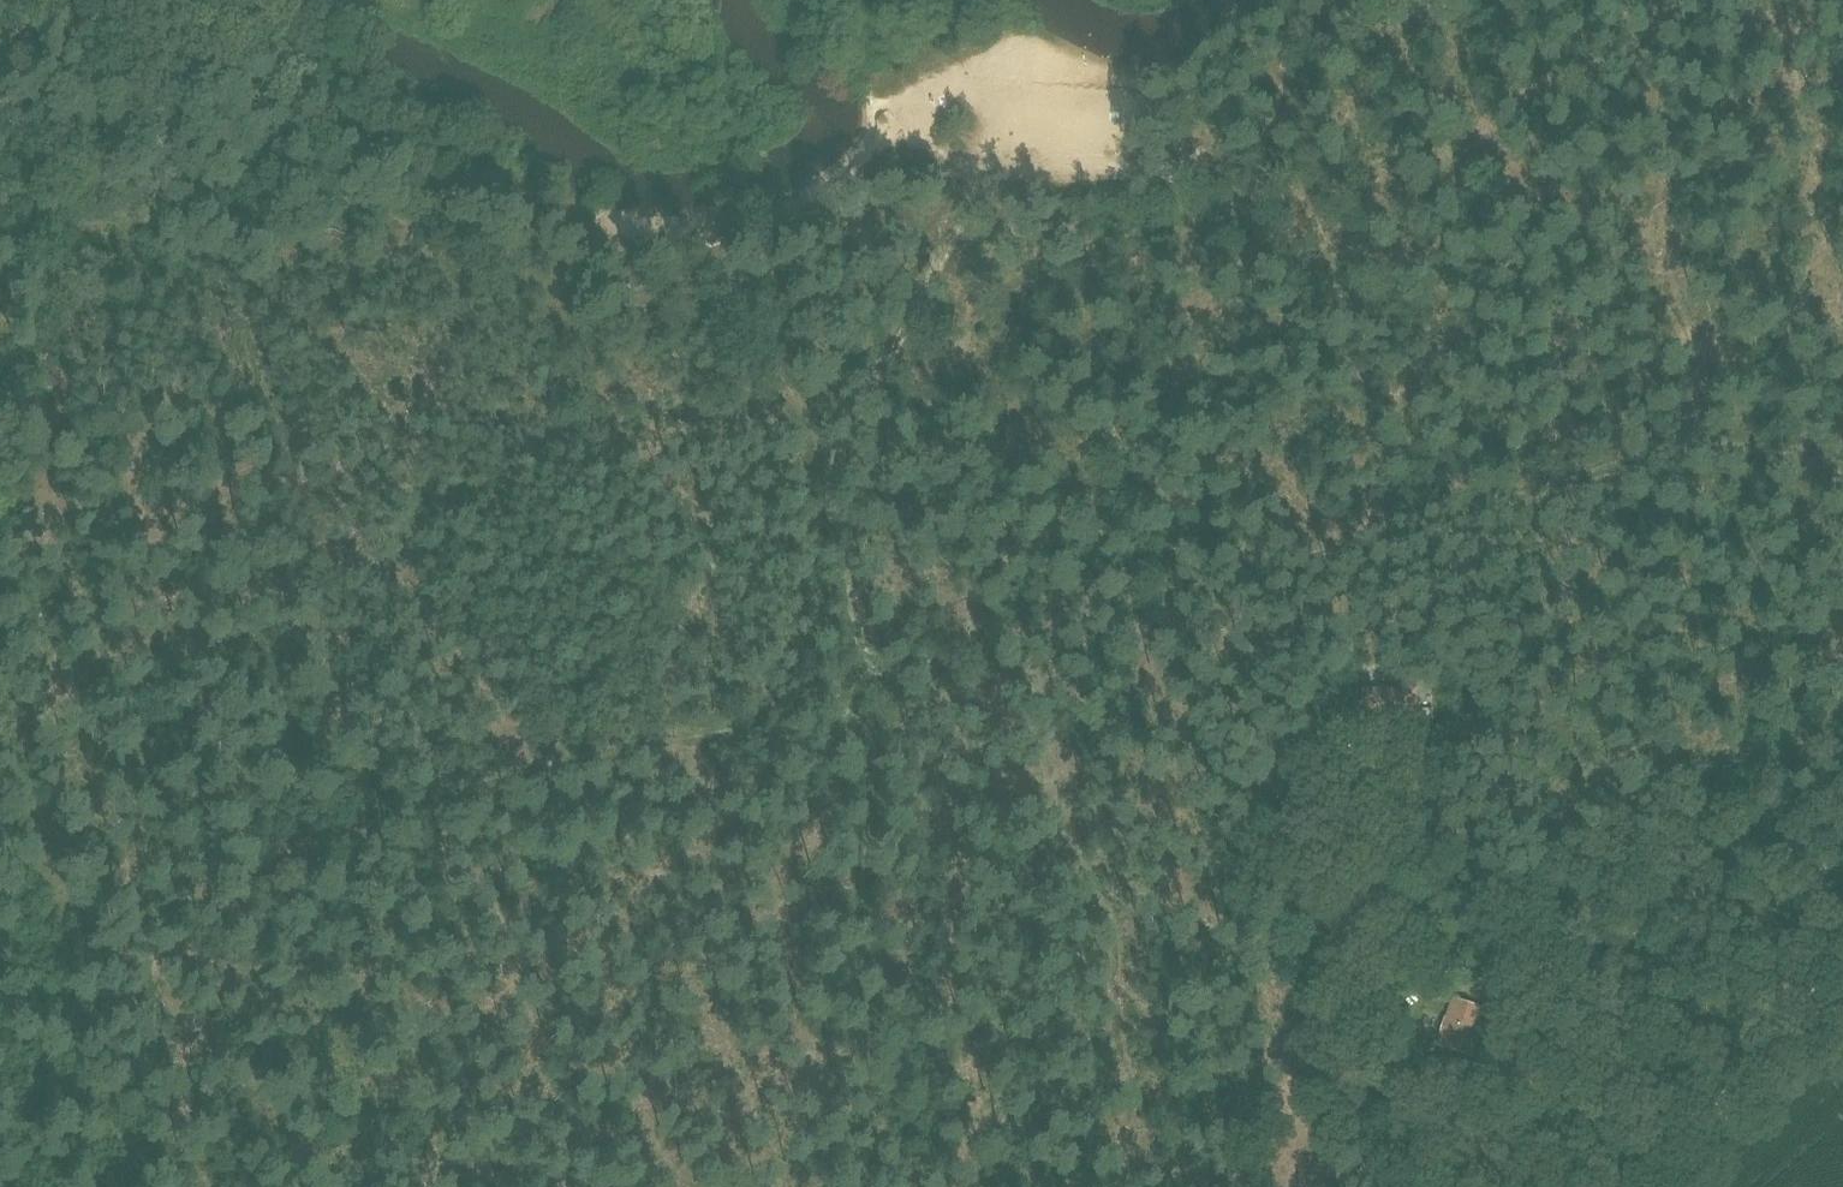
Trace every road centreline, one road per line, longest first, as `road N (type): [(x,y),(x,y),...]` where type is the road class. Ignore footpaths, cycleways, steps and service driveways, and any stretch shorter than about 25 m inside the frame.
road 1 (track): [(1628,1186),(1842,986)]

